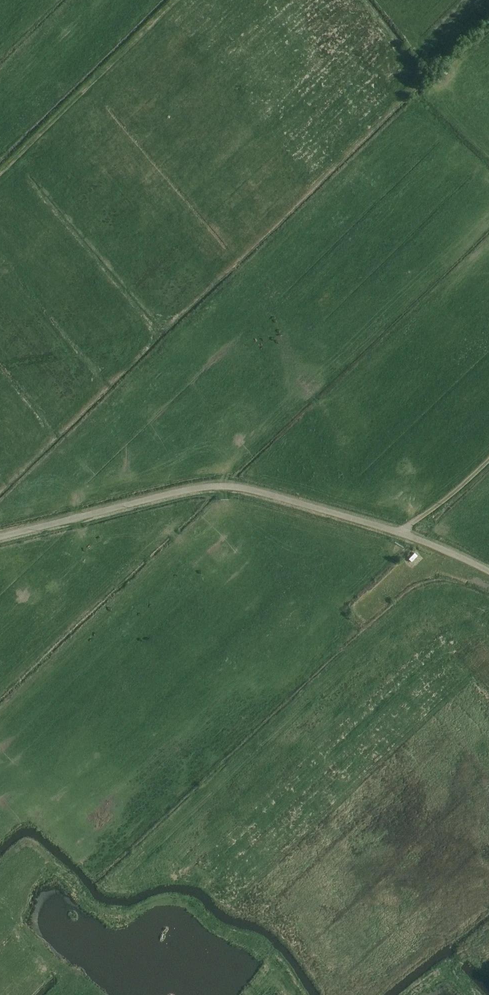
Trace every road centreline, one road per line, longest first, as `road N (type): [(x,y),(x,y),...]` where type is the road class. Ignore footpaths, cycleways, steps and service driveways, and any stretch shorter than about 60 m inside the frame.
road 1 (unclassified): [(0,538),(217,488),(424,543),(488,572)]
road 2 (track): [(401,539),(488,456)]

